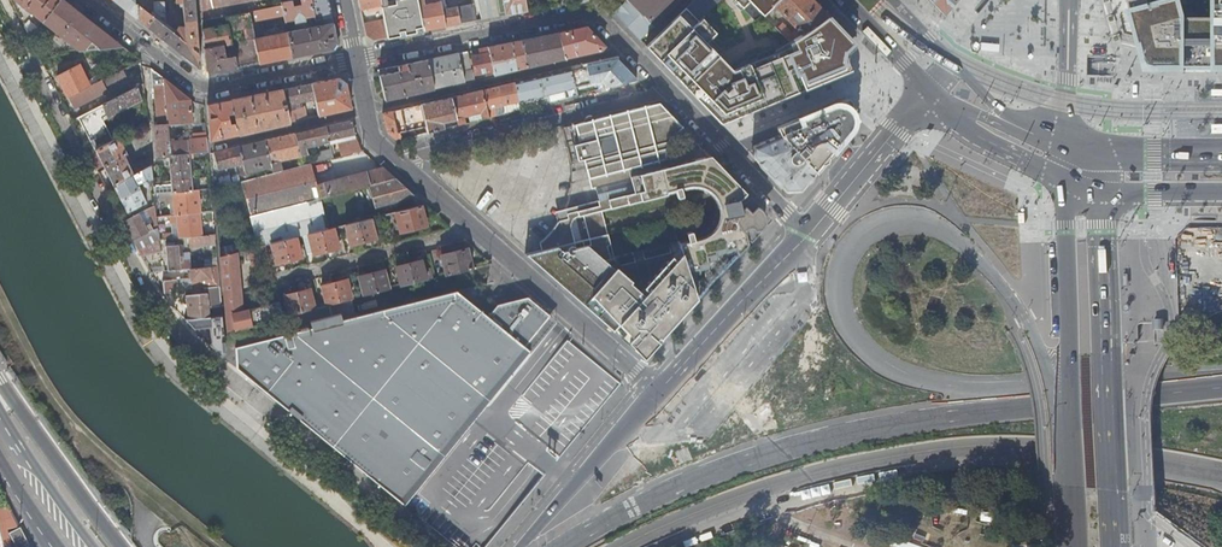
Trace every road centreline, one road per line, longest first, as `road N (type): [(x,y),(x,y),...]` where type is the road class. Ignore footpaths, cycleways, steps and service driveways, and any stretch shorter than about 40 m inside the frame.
road 1 (primary): [(1063,181),(1072,546)]
road 2 (primary): [(1116,546),(1102,191)]
road 3 (residential): [(670,91),(593,10),(355,61)]
road 4 (residential): [(355,61),(202,91),(89,0)]
road 5 (residential): [(670,91),(393,162)]
road 6 (residential): [(470,230),(659,394)]
road 7 (secondary): [(806,236),(659,394)]
road 8 (residential): [(270,281),(470,230)]
road 9 (secondary): [(659,394),(520,546)]
road 10 (secondary): [(121,546),(0,381)]
road 11 (residential): [(806,236),(670,91)]
road 12 (unclassified): [(282,448),(308,449),(433,546)]
road 13 (secondary): [(927,98),(806,236)]
road 14 (secondary): [(96,546),(0,405)]
road 15 (residential): [(366,111),(208,148)]
road 16 (secondary): [(927,98),(969,133),(1063,181)]
road 17 (primary): [(1221,159),(1125,160),(1069,147)]
road 18 (residential): [(1069,0),(1069,147)]
road 19 (tertiary): [(846,0),(927,98)]
road 20 (primary): [(1102,191),(1221,191)]

